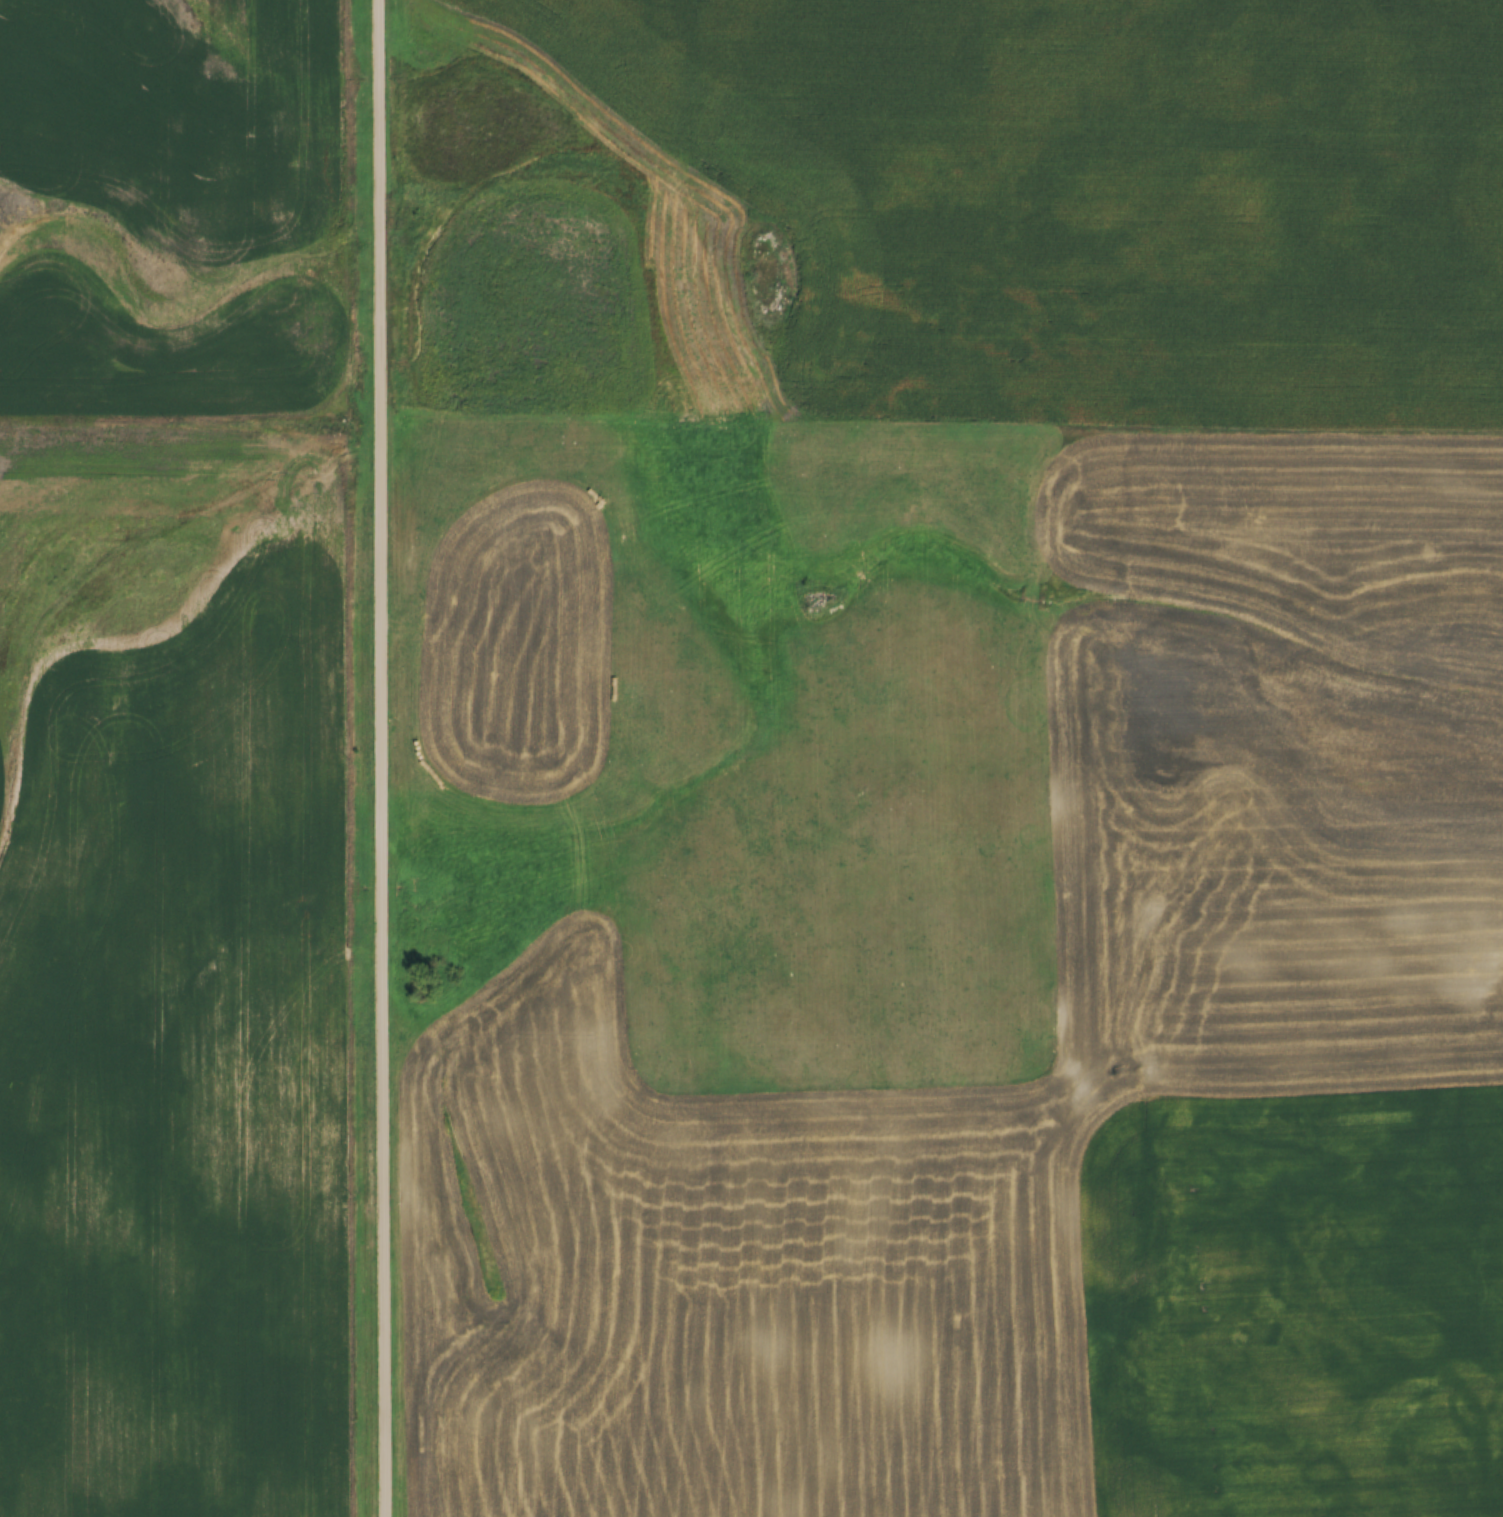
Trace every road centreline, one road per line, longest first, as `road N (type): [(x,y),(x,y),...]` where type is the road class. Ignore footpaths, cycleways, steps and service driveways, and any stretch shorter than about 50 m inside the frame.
road 1 (residential): [(386,1516),(379,0)]

